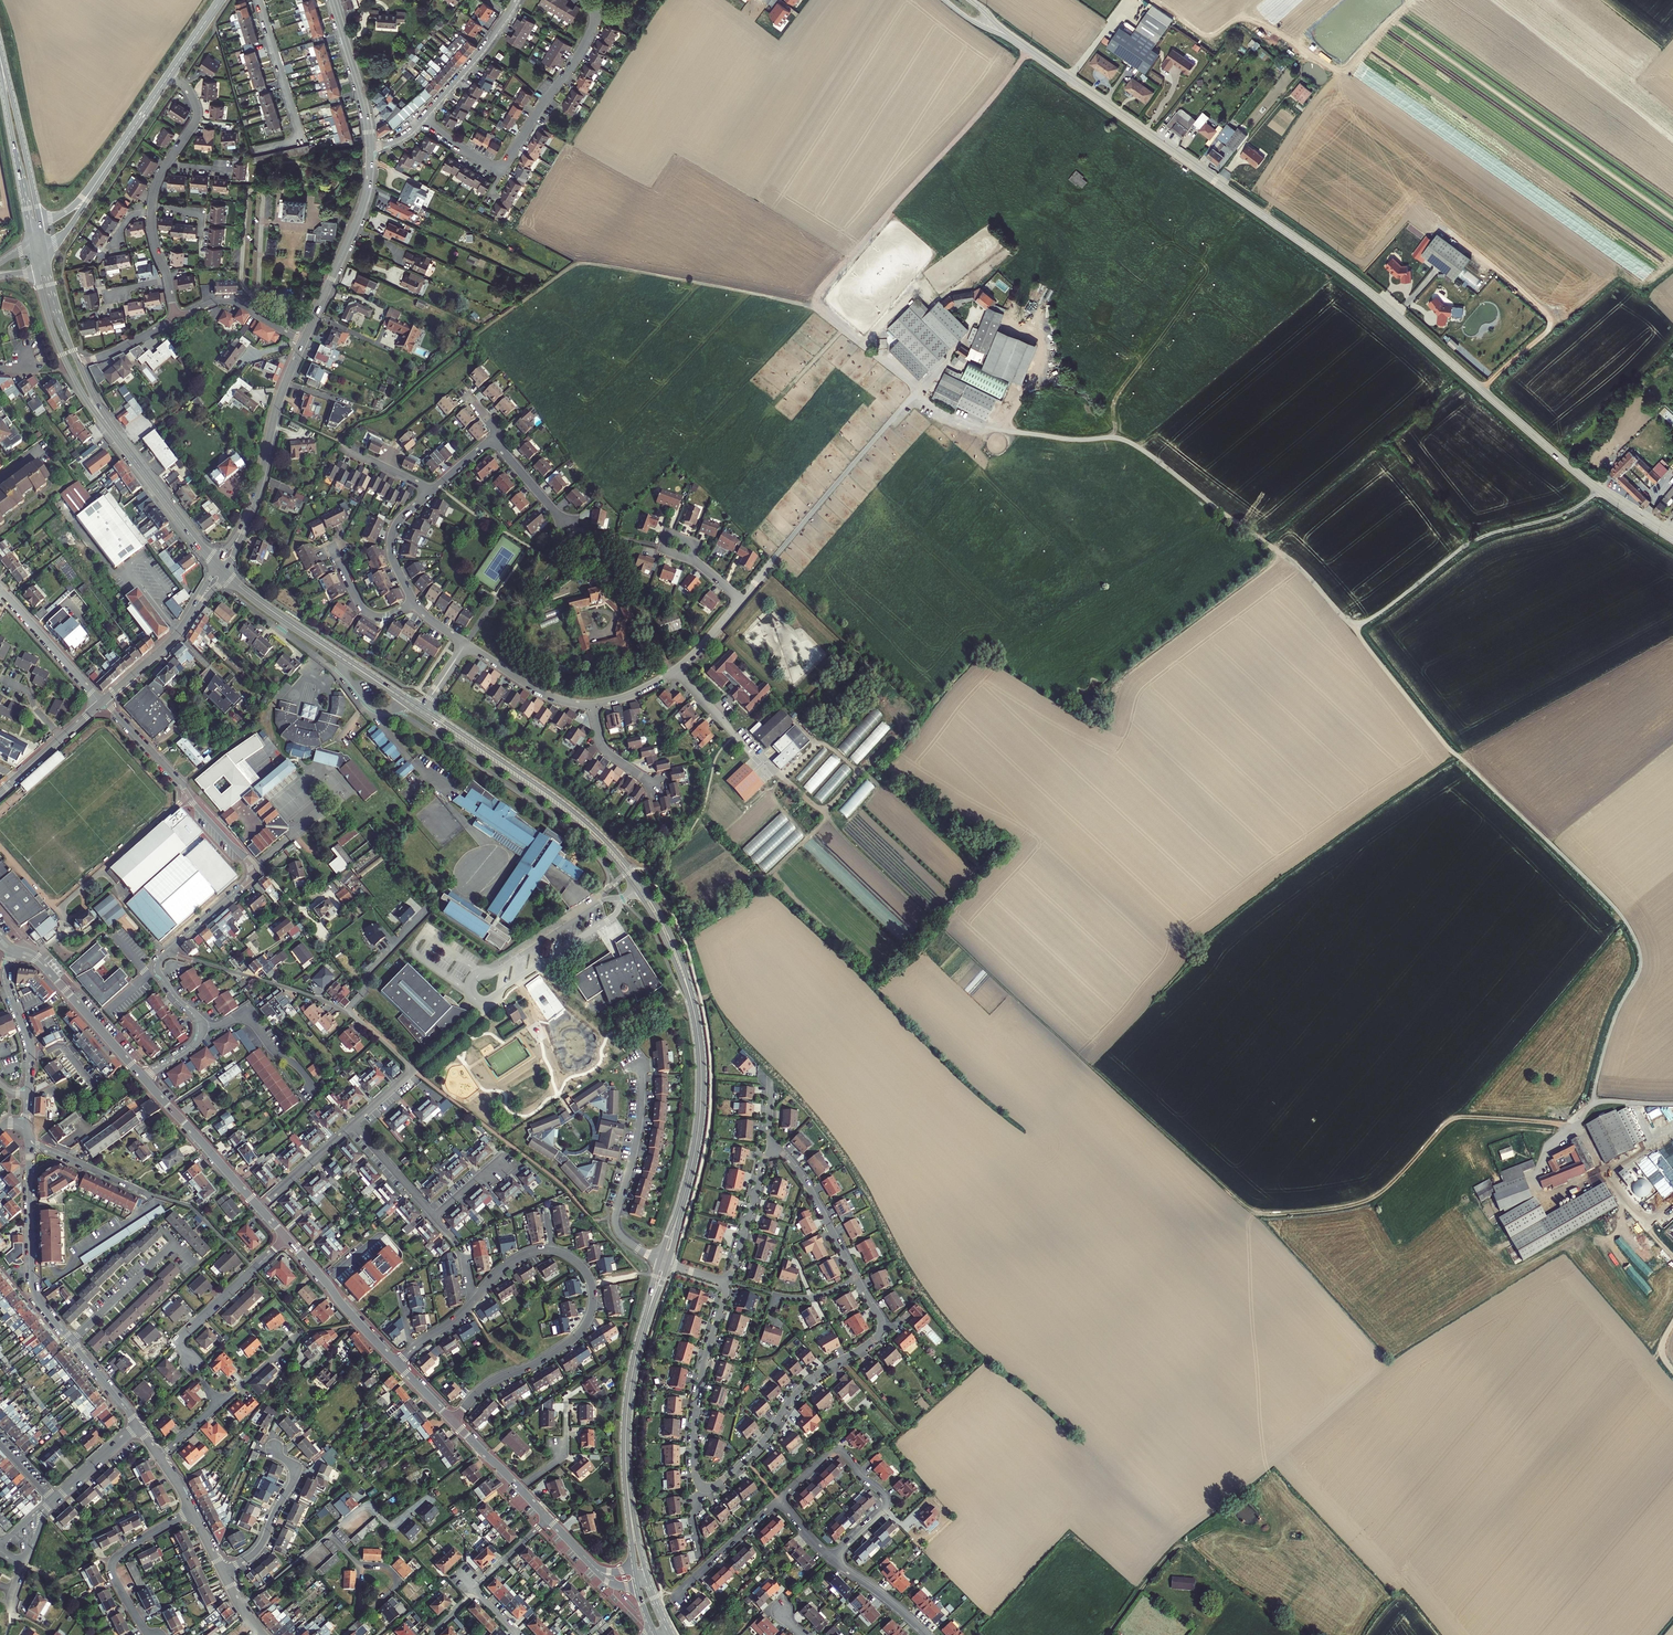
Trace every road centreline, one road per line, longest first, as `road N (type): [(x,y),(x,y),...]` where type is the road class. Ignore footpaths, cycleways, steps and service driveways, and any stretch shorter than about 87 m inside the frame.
road 1 (track): [(917,389),(941,413),(971,424),(1136,446),(1290,561),(1357,624),(1445,745),(1603,895),(1637,942),(1640,969),(1615,1019),(1593,1104)]
road 2 (track): [(275,414),(338,440),(578,264),(815,303),(825,281),(1028,50)]
road 3 (residential): [(1599,490),(1345,273),(1011,39)]
road 4 (secondary): [(694,1011),(663,917),(612,848),(547,792),(423,709)]
road 5 (secondary): [(419,714),(555,806),(610,856),(651,912),(694,1011)]
road 6 (track): [(1264,1214),(1366,1199),(1455,1117),(1578,1125)]
road 7 (residential): [(167,952),(247,883),(251,867),(102,702)]
road 8 (residential): [(424,117),(484,162),(504,165),(590,34),(594,14),(585,0)]
road 9 (unclassified): [(1599,490),(1560,515),(1465,546),(1357,624)]
road 10 (residential): [(167,952),(326,1002),(414,1071)]
road 11 (unclassified): [(1672,1256),(1616,1189),(1578,1125),(1602,1101),(1672,1104)]
road 12 (residential): [(554,1250),(590,1279),(586,1324),(540,1361),(486,1385),(453,1421)]
road 13 (residential): [(703,1487),(754,1451),(814,1377),(881,1329)]
road 14 (residential): [(639,1061),(639,1126),(615,1222),(623,1239),(660,1260)]
road 15 (track): [(1481,389),(1551,324),(1458,239)]
road 16 (residential): [(71,1342),(34,1288),(28,1141)]
road 17 (residential): [(703,1487),(695,1418),(725,1282)]
road 18 (residential): [(303,342),(364,204),(370,147)]
road 19 (secondary): [(681,1203),(701,1104),(694,1011)]
road 20 (residential): [(247,518),(303,342)]
road 21 (secondary): [(40,224),(0,50)]
road 22 (secondary): [(109,427),(217,565)]
road 23 (residential): [(192,1511),(113,1561),(148,1634)]
road 24 (residential): [(196,1365),(182,1336),(285,1238)]
road 25 (secondary): [(37,271),(68,367),(109,427)]
road 26 (tertiary): [(259,1208),(144,1079)]
road 27 (tertiary): [(398,1363),(285,1238)]
road 28 (secondary): [(0,65),(29,226)]
road 29 (residential): [(222,1571),(258,1550),(294,1479),(291,1463),(273,1447)]
road 30 (secondary): [(423,709),(288,622)]
road 31 (residential): [(152,213),(158,180),(197,117),(188,89),(170,74)]
road 32 (residential): [(832,1560),(887,1502),(842,1452),(829,1453)]
road 33 (secondary): [(288,622),(419,714)]
road 34 (residential): [(241,1608),(329,1535),(358,1564)]
road 35 (residential): [(776,1147),(807,1186),(857,1278)]
road 36 (residential): [(370,147),(333,0)]
road 37 (residential): [(102,702),(0,590)]
road 38 (tertiary): [(144,1079),(44,966)]
road 39 (residential): [(28,1095),(30,1047),(6,980),(12,952)]
road 40 (residential): [(301,140),(258,0)]
road 41 (residential): [(203,1030),(248,1018),(302,1071),(311,1093)]
road 42 (residential): [(725,1282),(764,1161),(776,1147)]
road 43 (residential): [(71,1342),(175,1242)]
road 44 (residential): [(680,1602),(685,1586),(778,1499)]
road 45 (secondary): [(625,1461),(631,1382),(646,1319)]
road 46 (residential): [(466,643),(544,694),(593,705)]
road 47 (residential): [(175,319),(233,302),(303,342)]
road 48 (residential): [(0,792),(102,702)]
road 49 (track): [(917,389),(811,304)]
road 50 (residential): [(432,490),(391,537),(415,602)]
road 51 (residential): [(507,15),(424,117)]
road 52 (residential): [(28,1141),(148,1193)]
road 53 (residential): [(331,544),(366,612),(385,617),(415,602)]
road 54 (residential): [(259,1208),(353,1125)]
road 55 (residential): [(353,1125),(434,1216)]
road 56 (residential): [(927,1634),(832,1560)]

